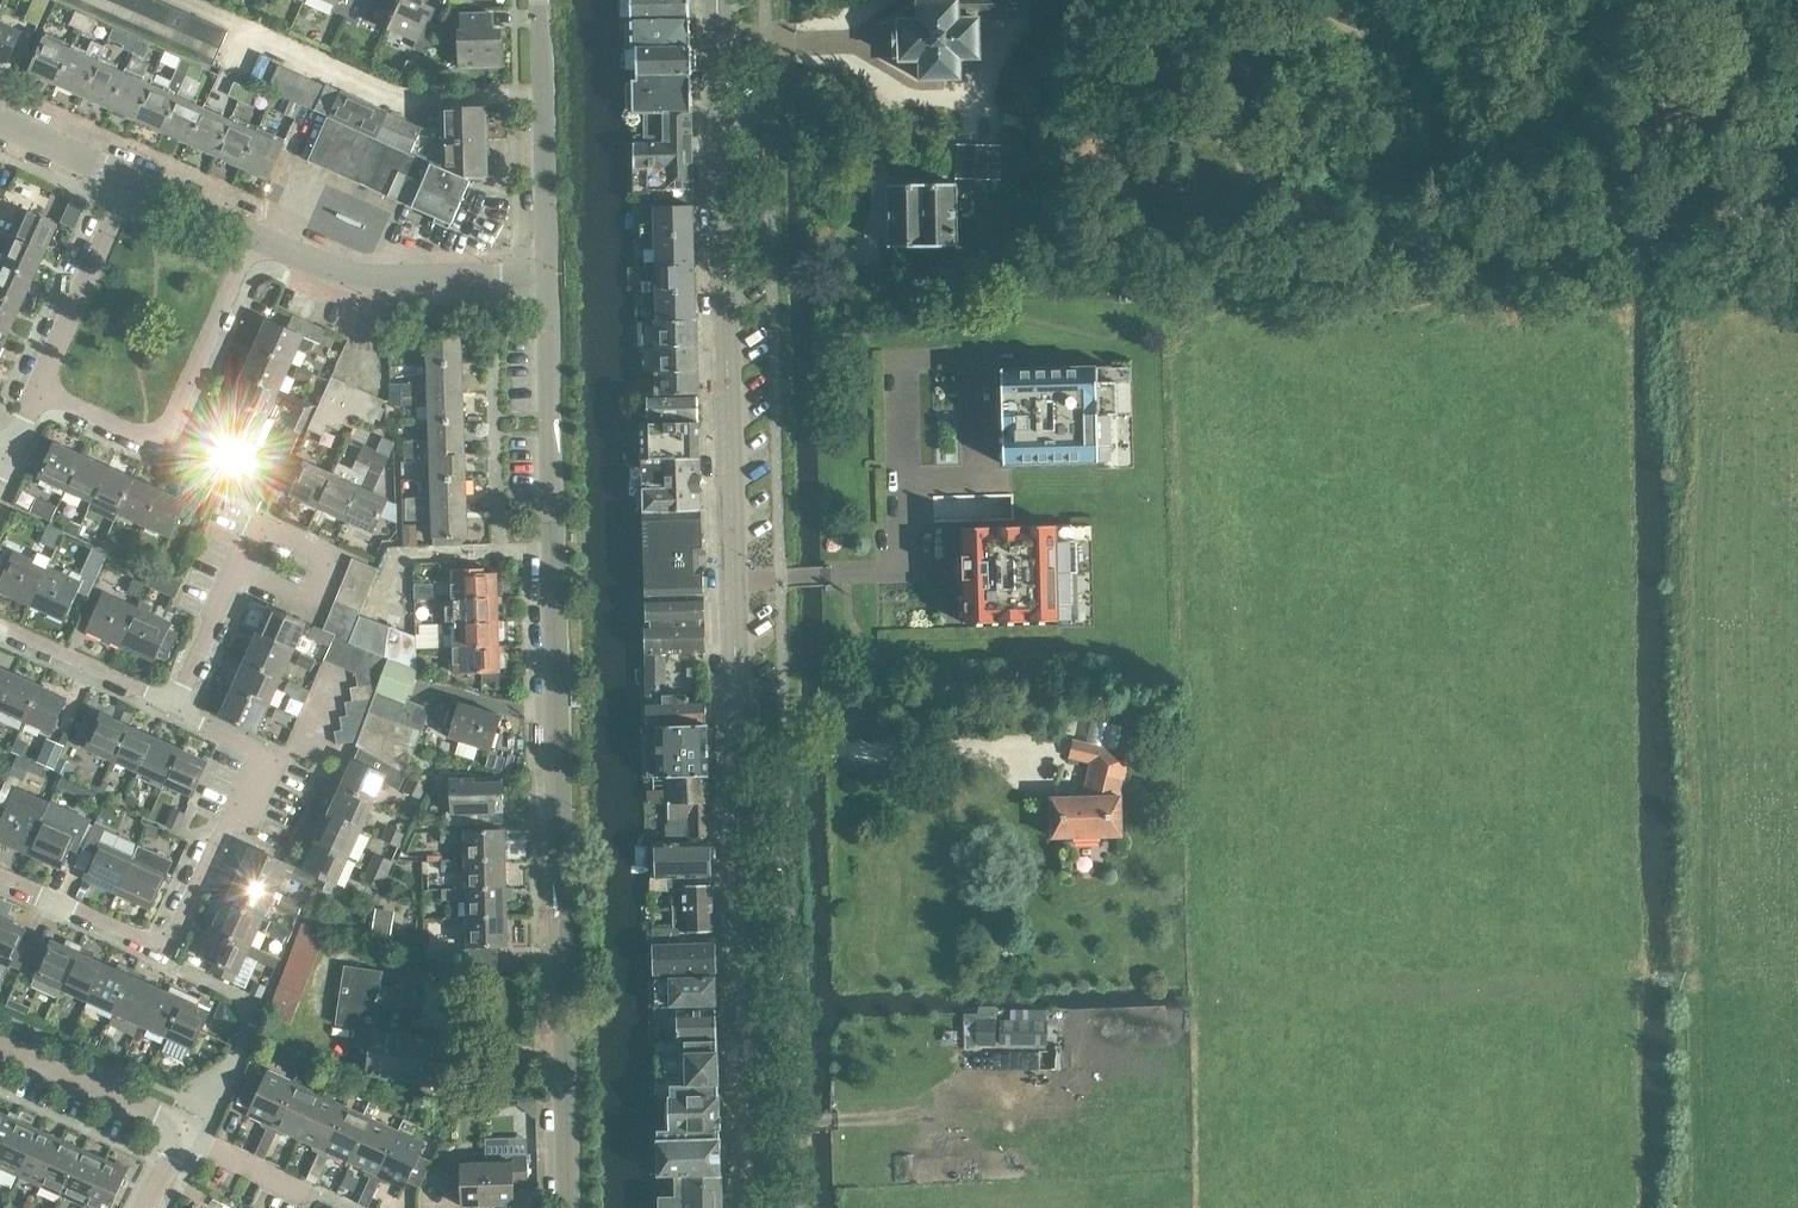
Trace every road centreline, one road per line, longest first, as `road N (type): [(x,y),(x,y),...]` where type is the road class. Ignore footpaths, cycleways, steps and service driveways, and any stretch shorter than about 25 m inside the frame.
road 1 (secondary): [(751,1207),(718,0)]
road 2 (unclassified): [(567,1207),(544,278)]
road 3 (residential): [(0,878),(169,951),(263,752),(173,709)]
road 4 (residential): [(38,391),(161,446),(254,238)]
road 5 (unclassified): [(544,278),(358,280),(254,238)]
road 6 (residential): [(173,709),(256,526),(333,559)]
road 7 (unclassified): [(544,278),(541,0)]
road 8 (residential): [(38,391),(129,184)]
road 9 (residential): [(183,1134),(0,1048)]
road 10 (residential): [(173,709),(0,628)]
road 11 (unclassified): [(129,184),(0,126)]
road 12 (residential): [(311,1194),(183,1134)]
road 13 (unclassified): [(254,238),(129,184)]

